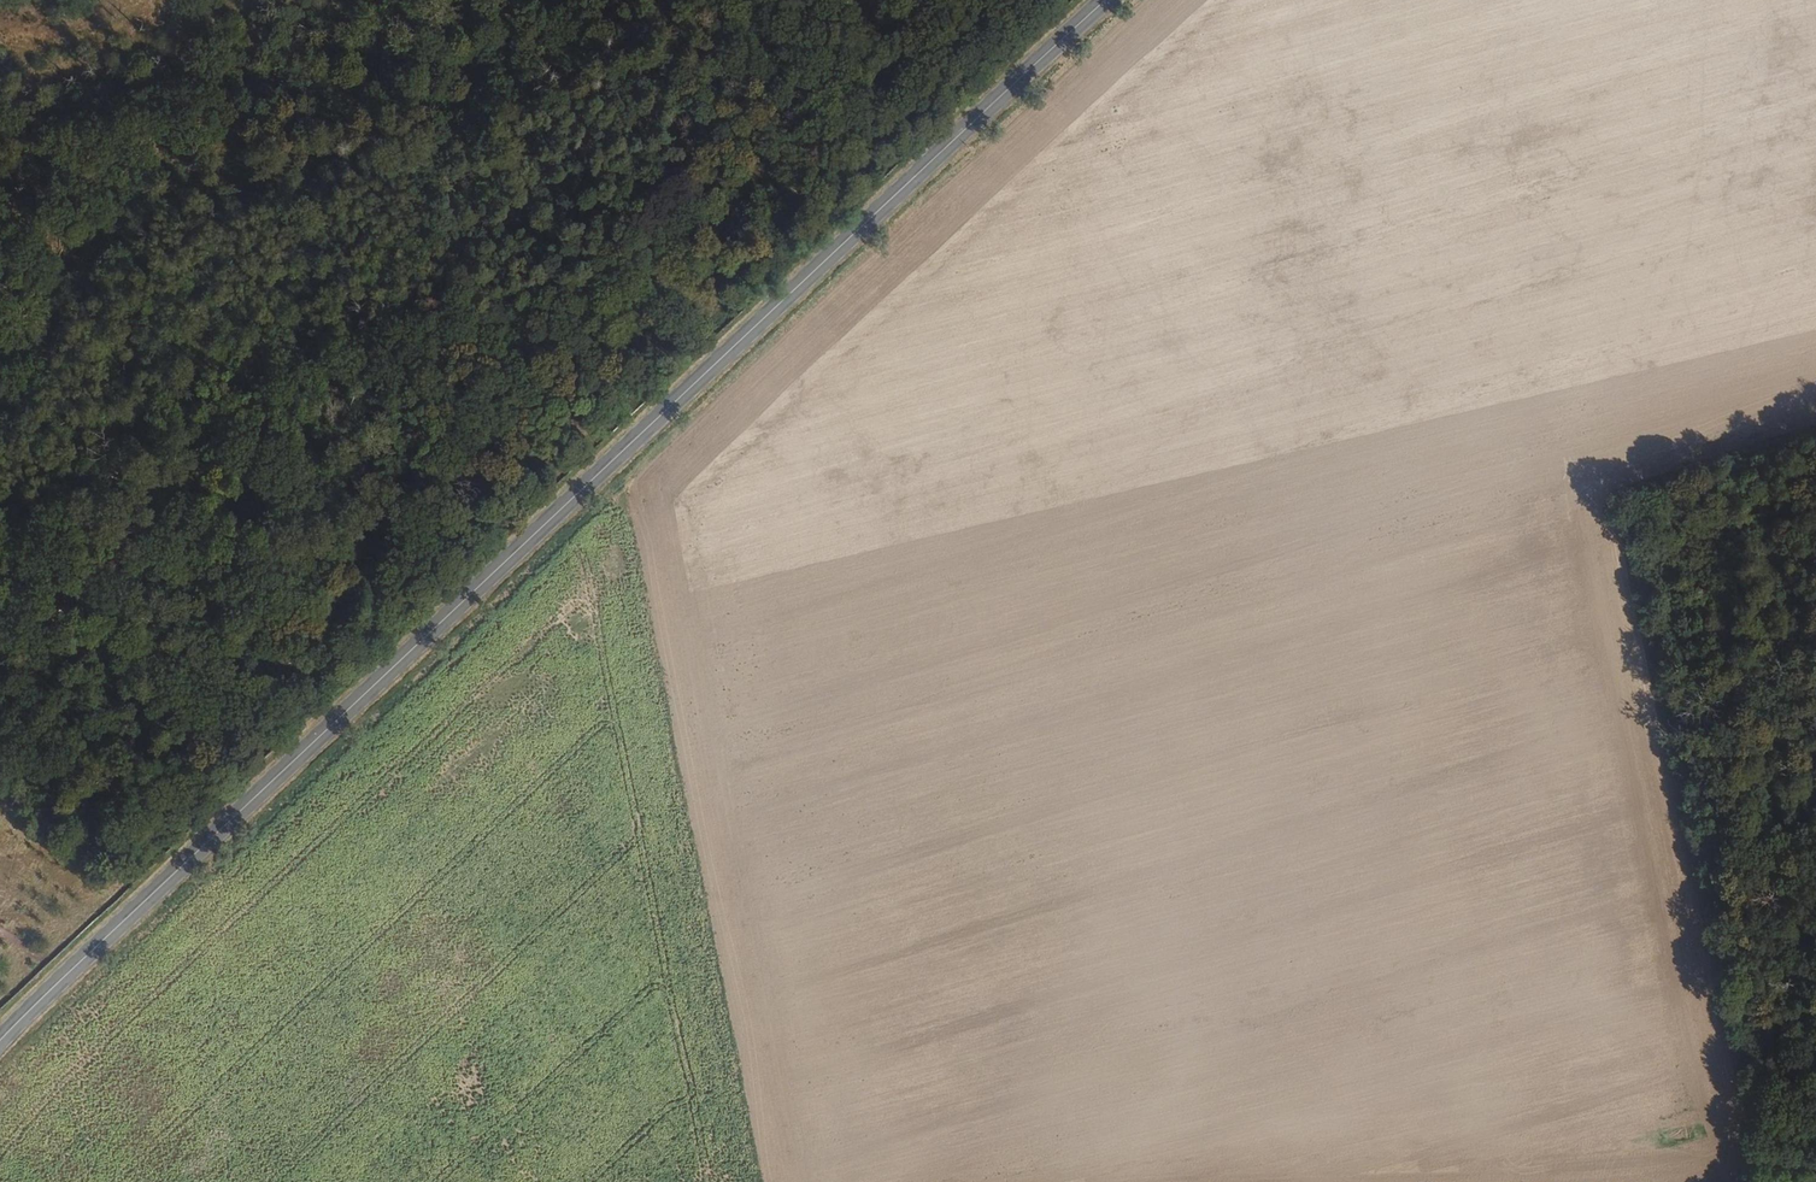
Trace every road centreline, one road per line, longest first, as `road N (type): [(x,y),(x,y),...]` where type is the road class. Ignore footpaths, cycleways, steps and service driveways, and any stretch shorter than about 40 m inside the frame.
road 1 (primary): [(0,1040),(1108,0)]

